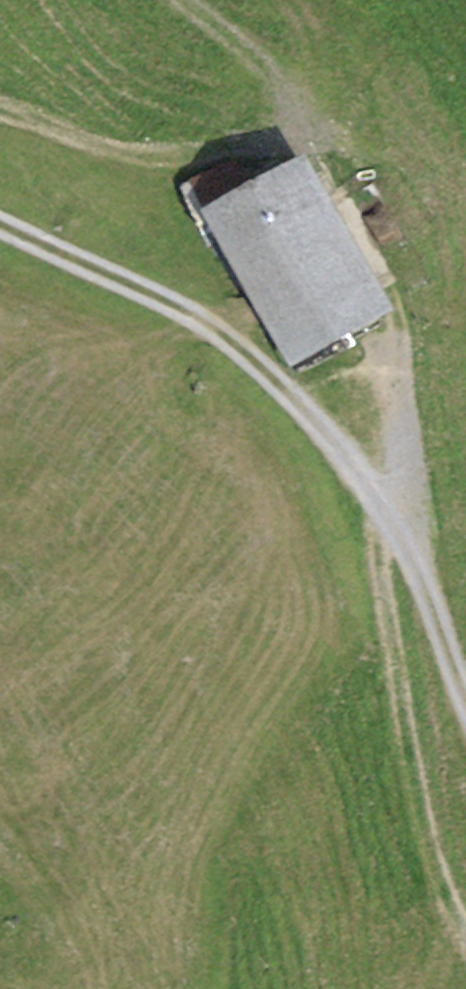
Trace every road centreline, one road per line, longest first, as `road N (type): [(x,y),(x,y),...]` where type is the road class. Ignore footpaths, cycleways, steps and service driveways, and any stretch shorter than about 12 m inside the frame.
road 1 (track): [(0,233),(156,300),(240,355),(305,413),(409,525),(465,698)]
road 2 (track): [(409,525),(403,315),(344,160),(296,89),(193,0)]
road 3 (track): [(465,938),(432,851),(381,565),(385,498)]

